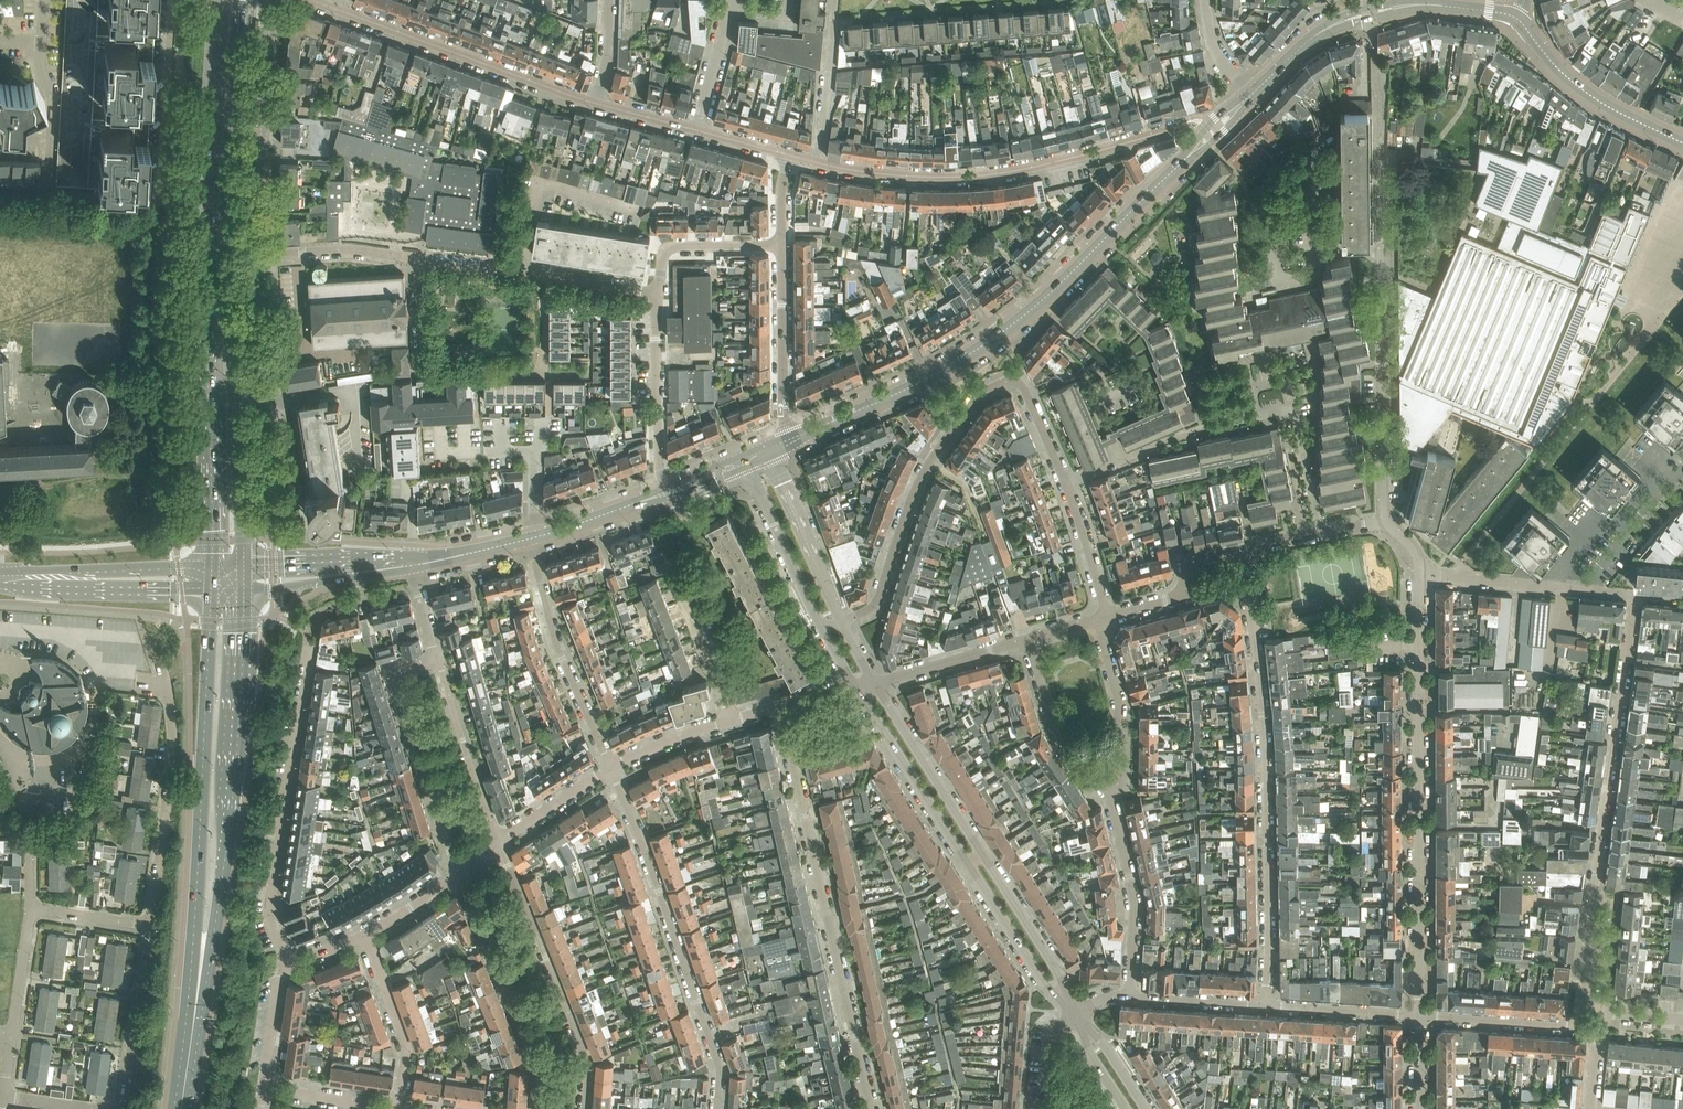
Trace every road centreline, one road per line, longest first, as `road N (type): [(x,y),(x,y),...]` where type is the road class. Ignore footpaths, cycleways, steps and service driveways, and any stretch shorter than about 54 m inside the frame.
road 1 (secondary): [(222,0),(209,285),(213,566)]
road 2 (secondary): [(186,1108),(228,835),(243,586)]
road 3 (secondary): [(212,588),(194,920),(173,1108)]
road 4 (tertiary): [(791,441),(976,351),(1050,292),(1184,160)]
road 5 (residential): [(1418,1016),(1417,575)]
road 6 (residential): [(842,622),(875,609),(915,491),(979,394),(1004,382),(1023,388),(1065,484)]
road 7 (residential): [(1266,1005),(1266,772),(1244,578)]
road 8 (residential): [(1586,1007),(1634,594)]
road 9 (residential): [(871,1108),(777,709)]
road 10 (secondary): [(237,399),(241,0)]
road 11 (residential): [(1387,522),(1379,148)]
road 12 (residential): [(610,768),(722,1070),(718,1108)]
road 13 (residential): [(818,162),(921,177),(996,174),(1171,129)]
road 14 (unclassified): [(285,967),(267,913),(307,648)]
road 15 (unclassified): [(657,293),(534,274),(524,264),(539,188),(641,210)]
road 16 (residential): [(597,104),(328,5)]
road 17 (residential): [(583,1108),(586,1058),(499,845)]
road 18 (unclassified): [(259,256),(278,0)]
road 19 (residential): [(436,659),(397,671),(393,690),(459,875)]
road 20 (residential): [(148,926),(172,743),(156,675)]
road 21 (unclassified): [(422,355),(416,267),(403,257),(352,249),(259,256)]
road 22 (residential): [(459,875),(537,1070),(534,1108)]
road 23 (residential): [(532,538),(555,641),(610,768)]
road 24 (unclassified): [(1417,575),(1634,594)]
road 25 (tertiary): [(1682,142),(1576,85),(1515,17)]
road 26 (residential): [(858,691),(968,864)]
road 27 (residential): [(983,855),(876,685)]
road 28 (tertiary): [(213,566),(13,579)]
road 29 (residential): [(670,491),(659,458),(657,293)]
road 30 (residential): [(1126,995),(1131,919),(1111,797)]
road 31 (tertiary): [(13,579),(212,588)]
road 32 (residential): [(791,441),(784,415),(782,243)]
road 33 (residential): [(499,845),(436,659)]
road 34 (residential): [(745,461),(823,631)]
road 35 (residential): [(842,622),(770,450)]
road 36 (residential): [(1111,797),(1124,777),(1124,708),(1098,619)]
road 37 (residential): [(968,864),(1072,1017)]
road 38 (residential): [(1111,797),(1090,785),(1050,725),(1027,640)]
road 39 (residential): [(121,1108),(148,926)]
road 40 (residential): [(1078,1012),(983,855)]
road 41 (residential): [(398,1108),(406,1049),(366,937)]
road 42 (secondary): [(243,565),(237,399)]
road 43 (residential): [(818,162),(834,0)]
road 44 (unclassified): [(1579,1021),(1418,1016)]
road 45 (residential): [(657,293),(668,248),(782,243)]
road 46 (residential): [(729,720),(677,569)]
road 47 (residential): [(876,685),(1027,640)]
road 48 (residential): [(41,38),(50,142),(0,139)]
road 49 (unclassified): [(1418,1016),(1266,1005)]
road 50 (tertiary): [(532,538),(670,491)]
road 51 (residential): [(1120,461),(1193,431),(1256,417)]
road 52 (unclassified): [(1266,1005),(1126,995)]
road 53 (residential): [(9,1046),(31,909)]
road 54 (residential): [(1065,484),(1107,616)]
road 55 (residential): [(398,1108),(261,1088)]
road 56 (unclassified): [(265,394),(259,256)]
road 57 (residential): [(499,845),(610,768)]
road 58 (residential): [(698,130),(731,0)]
road 59 (residential): [(610,768),(729,720)]
road 60 (residential): [(1295,409),(1321,534)]
road 61 (tertiary): [(408,561),(532,538)]
road 62 (unclassified): [(285,967),(261,1088)]

